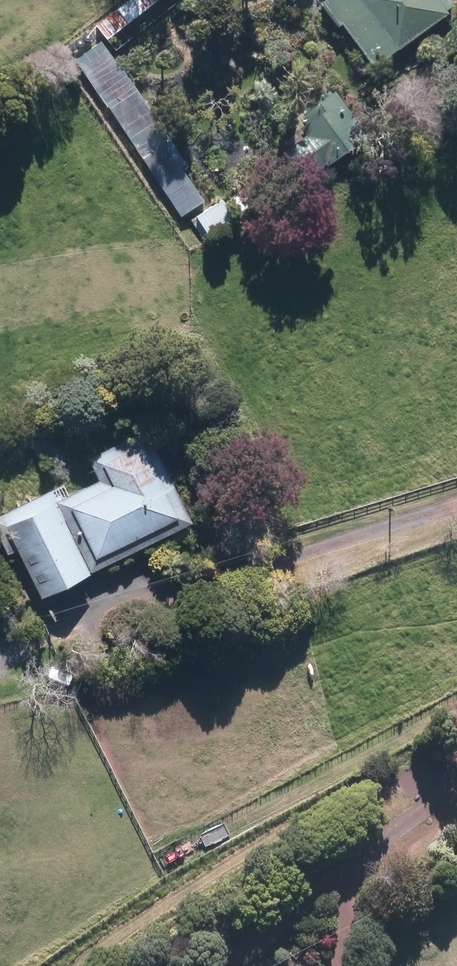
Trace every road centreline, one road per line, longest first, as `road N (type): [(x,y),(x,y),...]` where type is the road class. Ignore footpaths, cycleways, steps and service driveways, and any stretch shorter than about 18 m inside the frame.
road 1 (track): [(456,503),(38,637),(0,638)]
road 2 (track): [(297,911),(357,848),(456,776)]

